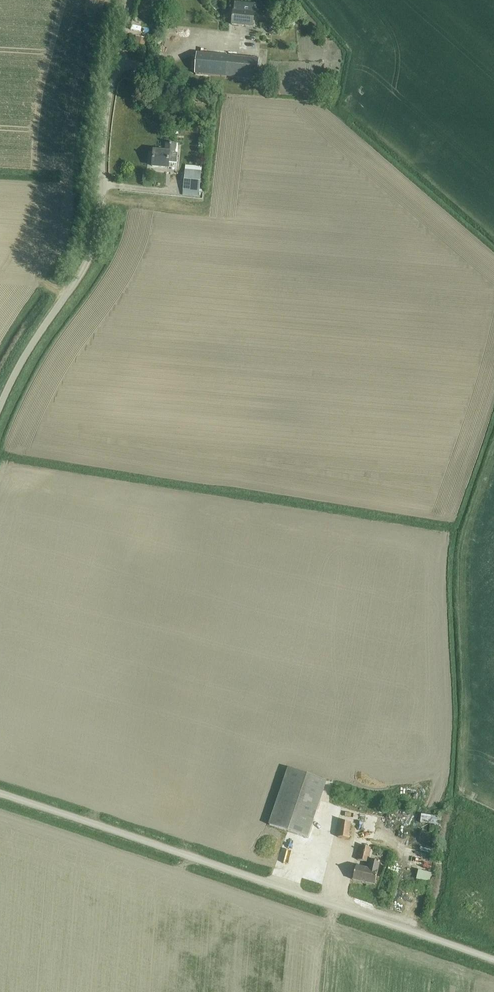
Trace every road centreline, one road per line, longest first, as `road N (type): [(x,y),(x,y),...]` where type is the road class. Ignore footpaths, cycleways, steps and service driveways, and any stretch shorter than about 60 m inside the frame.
road 1 (unclassified): [(493,960),(0,793)]
road 2 (unclassified): [(0,409),(92,252),(107,112),(132,0)]

